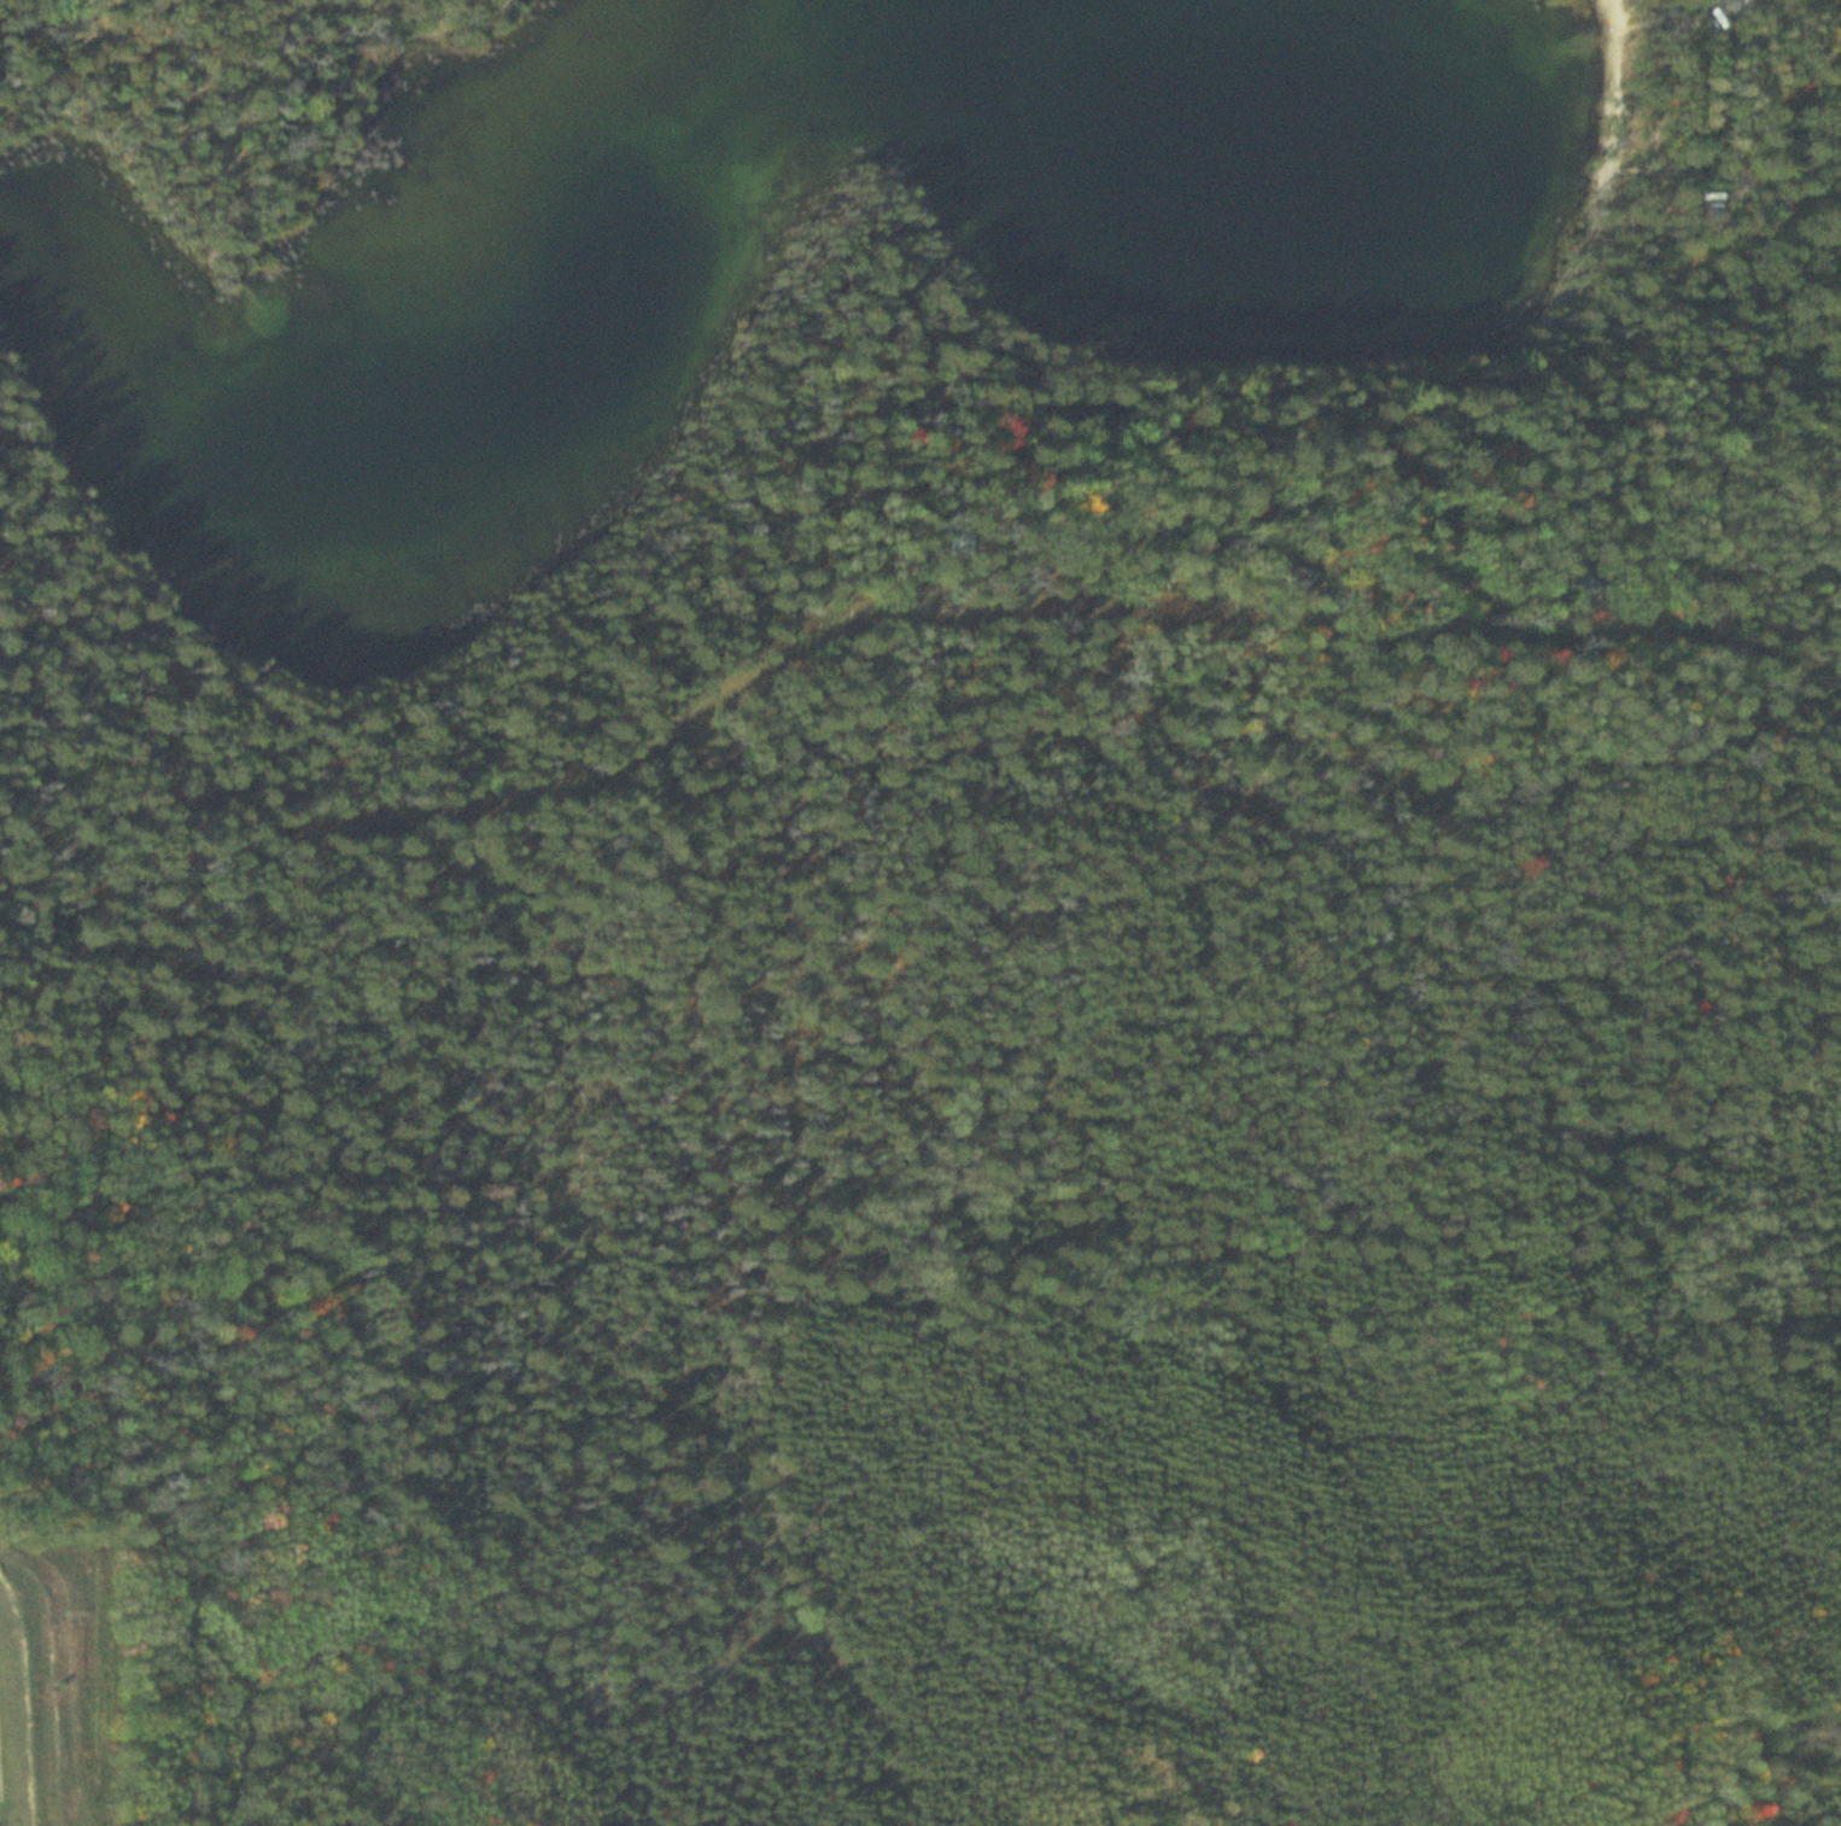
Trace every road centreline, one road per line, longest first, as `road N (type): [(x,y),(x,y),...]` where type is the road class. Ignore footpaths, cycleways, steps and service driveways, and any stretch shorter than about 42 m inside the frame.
road 1 (track): [(1028,628),(1305,838),(1541,806),(1840,674)]

